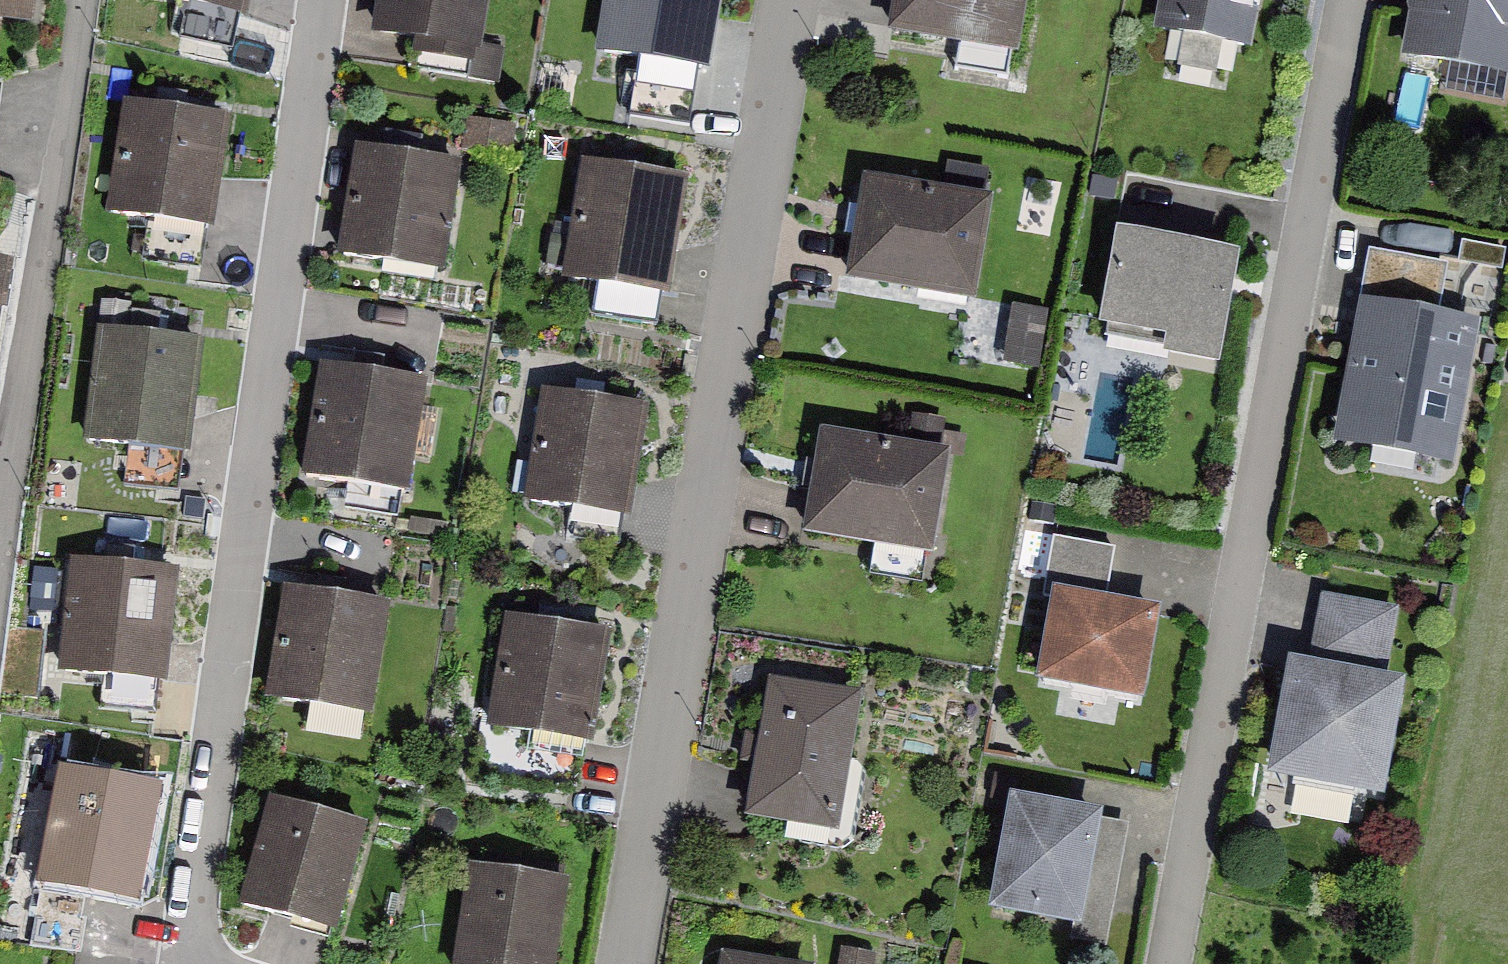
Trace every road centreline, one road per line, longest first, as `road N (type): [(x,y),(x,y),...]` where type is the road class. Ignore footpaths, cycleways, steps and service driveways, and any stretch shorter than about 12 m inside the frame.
road 1 (residential): [(222,963),(204,949),(190,912),(322,0)]
road 2 (residential): [(1344,0),(1174,963)]
road 3 (residential): [(793,0),(627,963)]
road 4 (residential): [(79,0),(0,560)]

